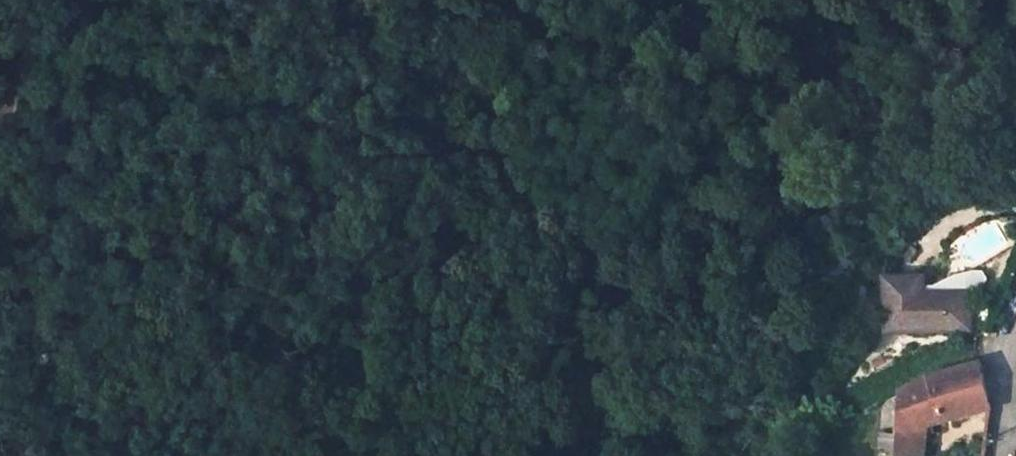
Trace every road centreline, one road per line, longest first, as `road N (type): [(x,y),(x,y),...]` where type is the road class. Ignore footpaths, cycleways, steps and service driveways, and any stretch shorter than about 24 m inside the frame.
road 1 (track): [(0,432),(71,315),(121,114),(103,49),(66,0)]
road 2 (track): [(29,0),(17,115),(0,172)]

